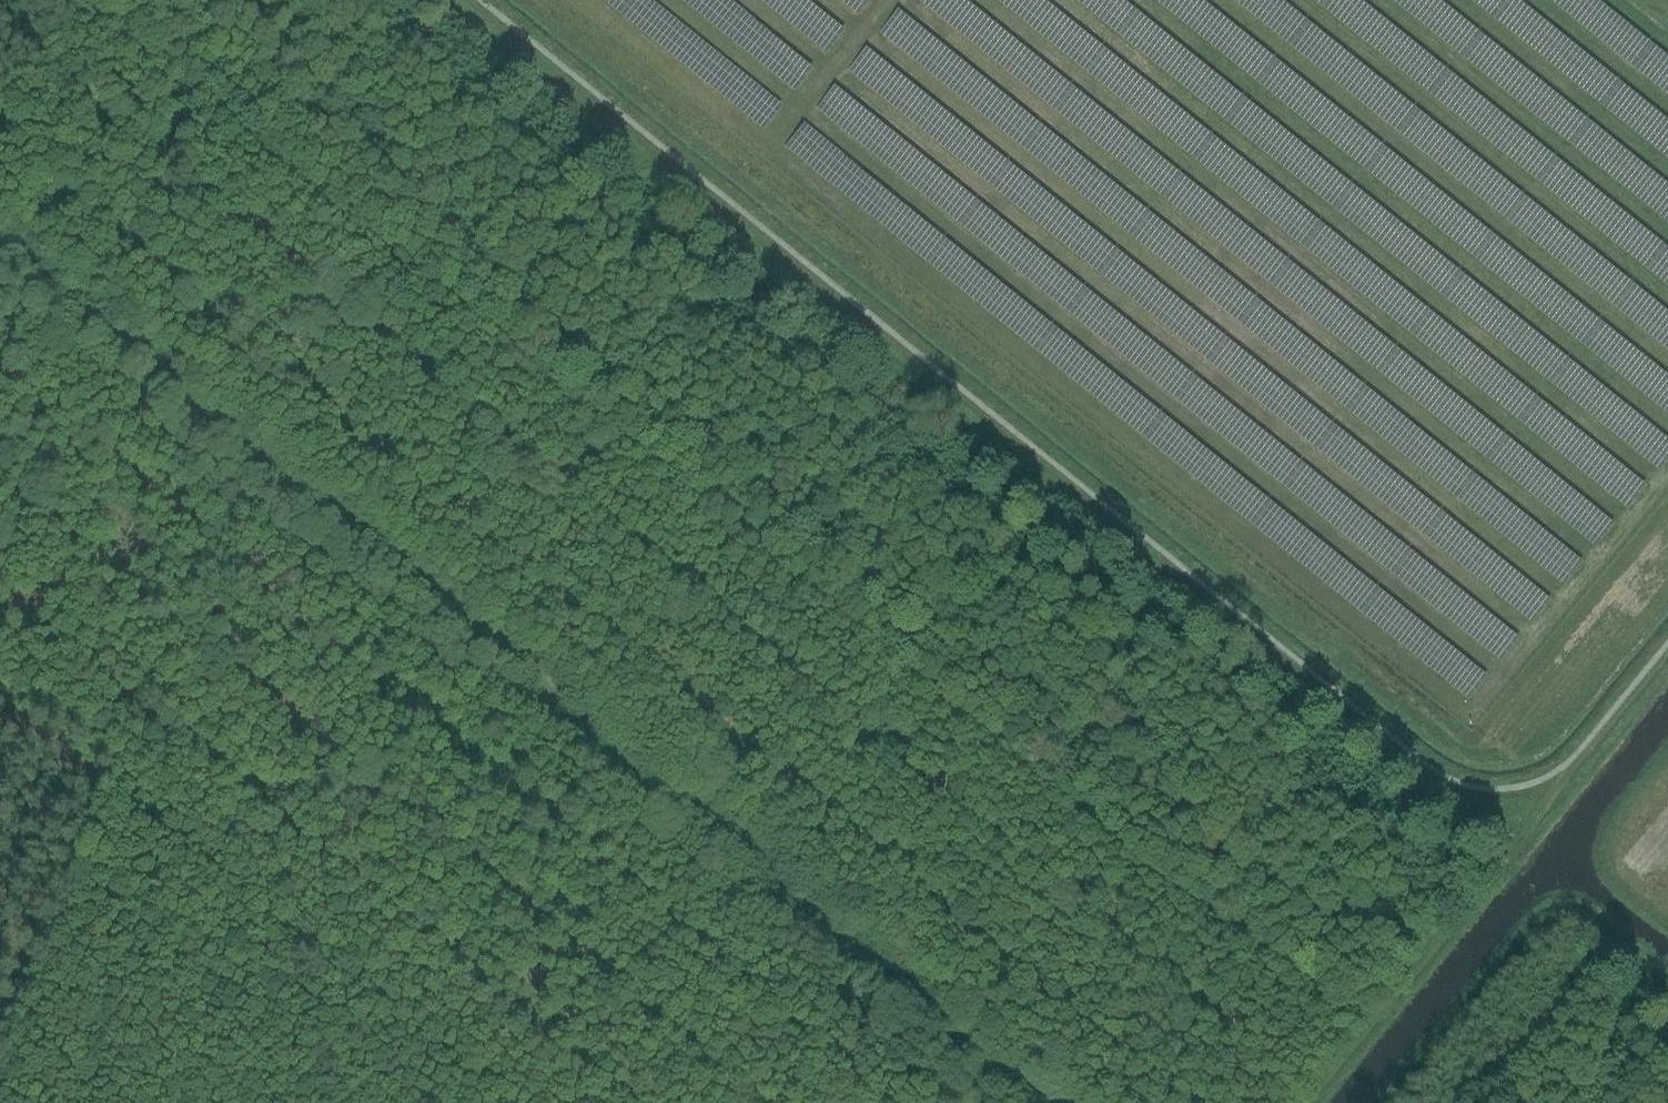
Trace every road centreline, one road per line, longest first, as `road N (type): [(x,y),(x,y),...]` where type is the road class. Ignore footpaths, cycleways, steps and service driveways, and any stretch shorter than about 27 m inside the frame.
road 1 (track): [(0,251),(1045,1102)]
road 2 (track): [(1294,1102),(1533,812)]

